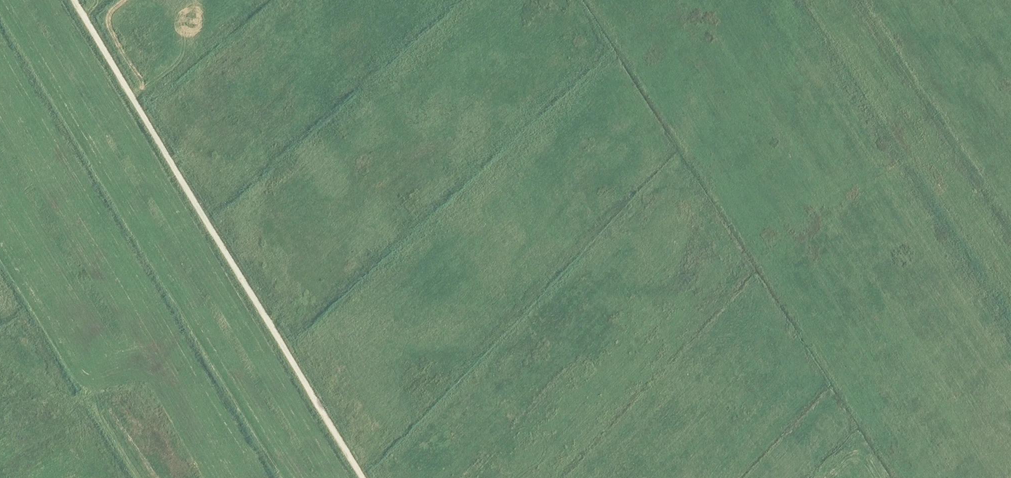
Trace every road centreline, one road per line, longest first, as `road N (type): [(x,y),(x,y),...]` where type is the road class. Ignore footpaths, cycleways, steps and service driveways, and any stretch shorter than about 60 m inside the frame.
road 1 (unclassified): [(364,477),(75,0)]

